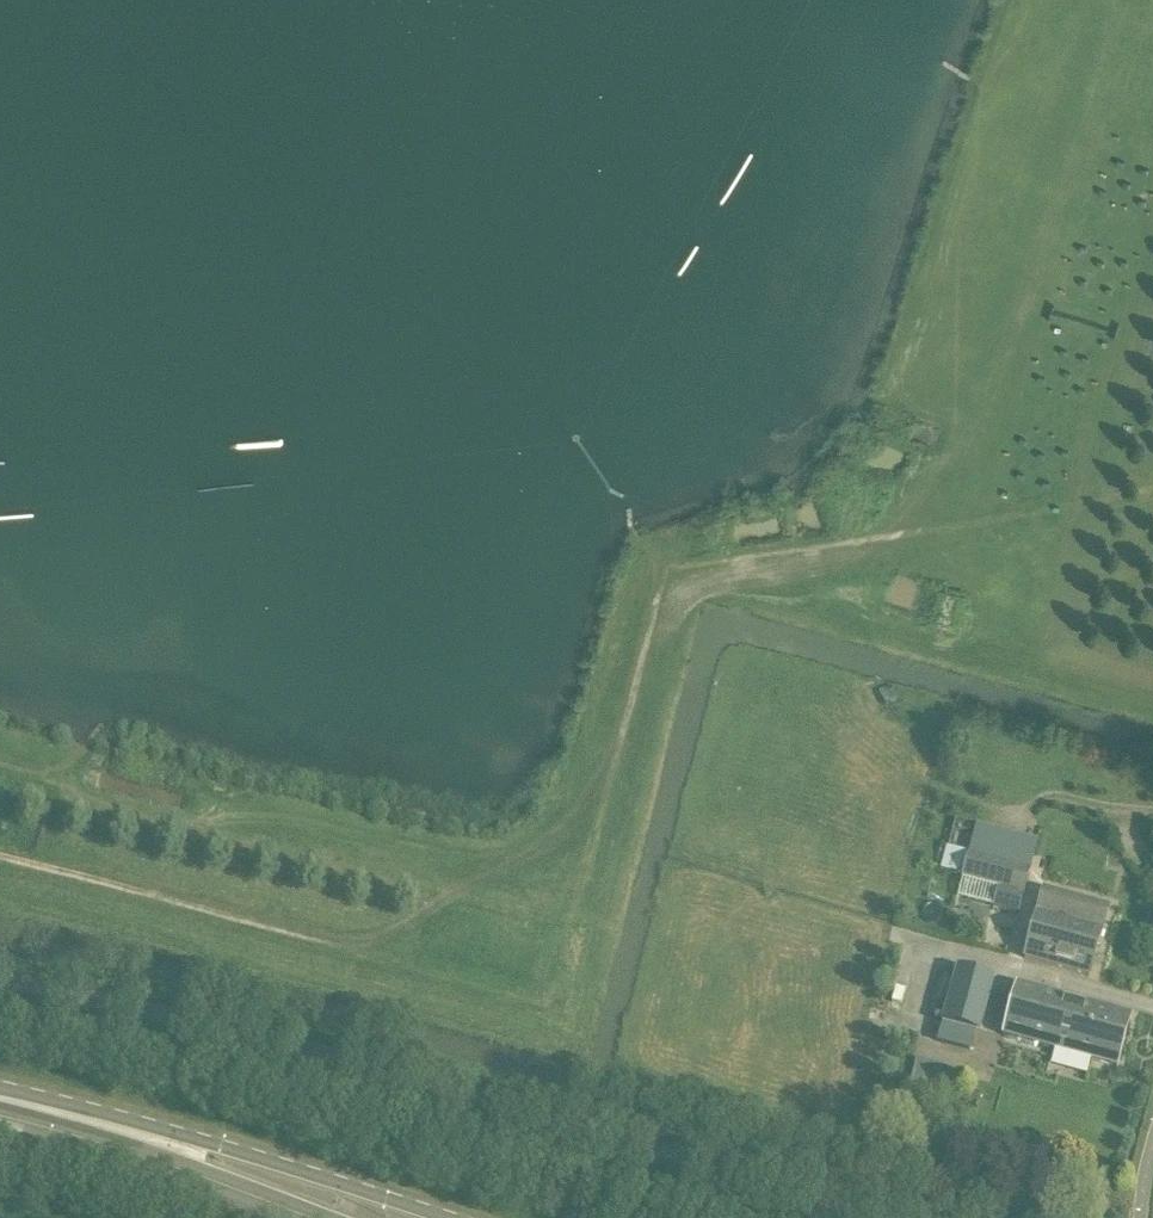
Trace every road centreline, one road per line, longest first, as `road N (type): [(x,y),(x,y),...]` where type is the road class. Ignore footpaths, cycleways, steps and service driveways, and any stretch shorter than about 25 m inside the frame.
road 1 (unclassified): [(869,1217),(586,1136),(0,987)]
road 2 (secondary): [(416,1217),(136,1131),(0,1104)]

